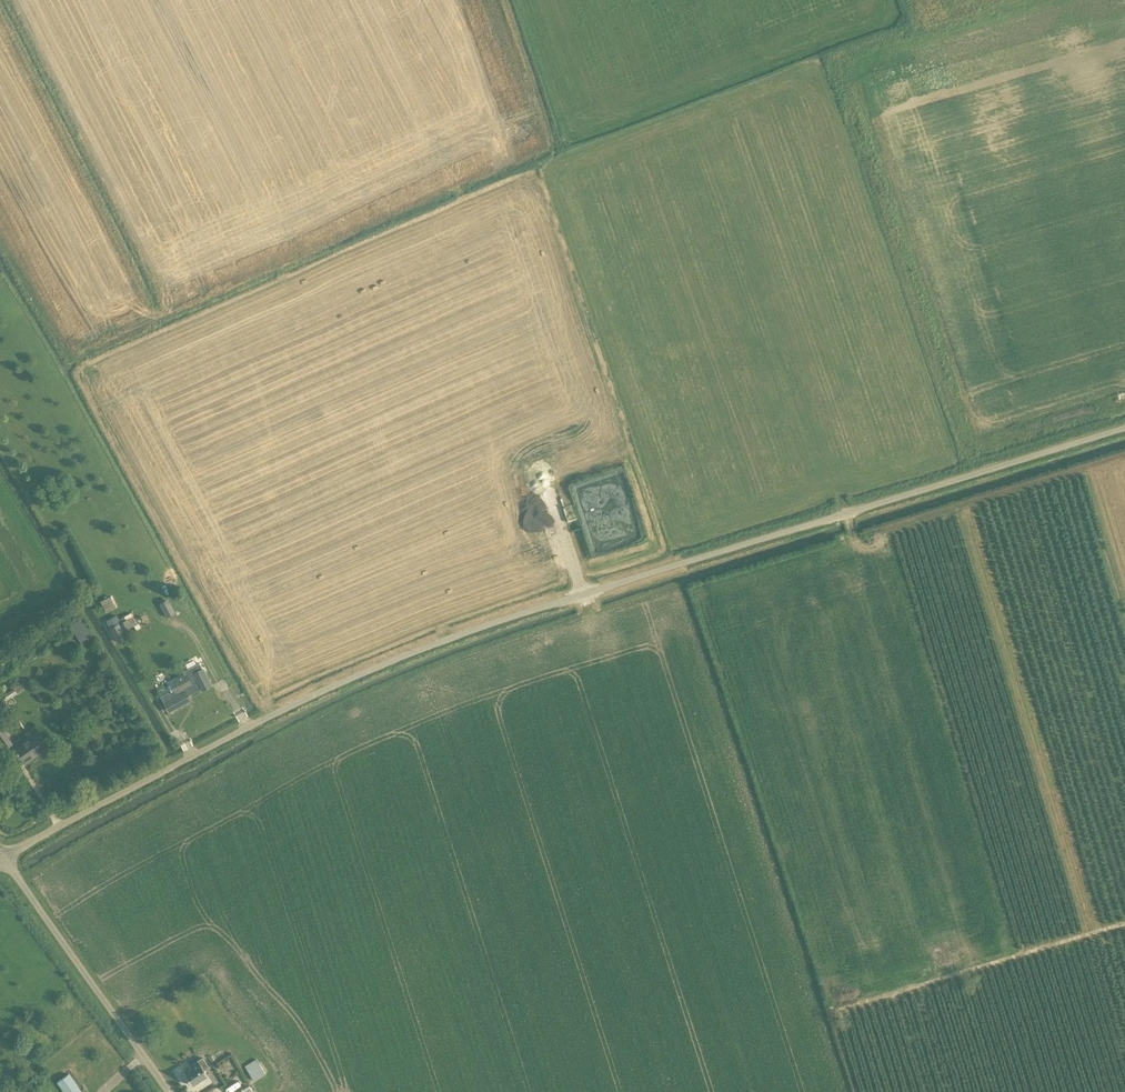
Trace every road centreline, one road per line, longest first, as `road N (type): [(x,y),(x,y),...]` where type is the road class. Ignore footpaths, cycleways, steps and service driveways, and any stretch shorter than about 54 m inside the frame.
road 1 (unclassified): [(1,857),(410,654),(1124,428)]
road 2 (unclassified): [(161,1091),(1,857)]

